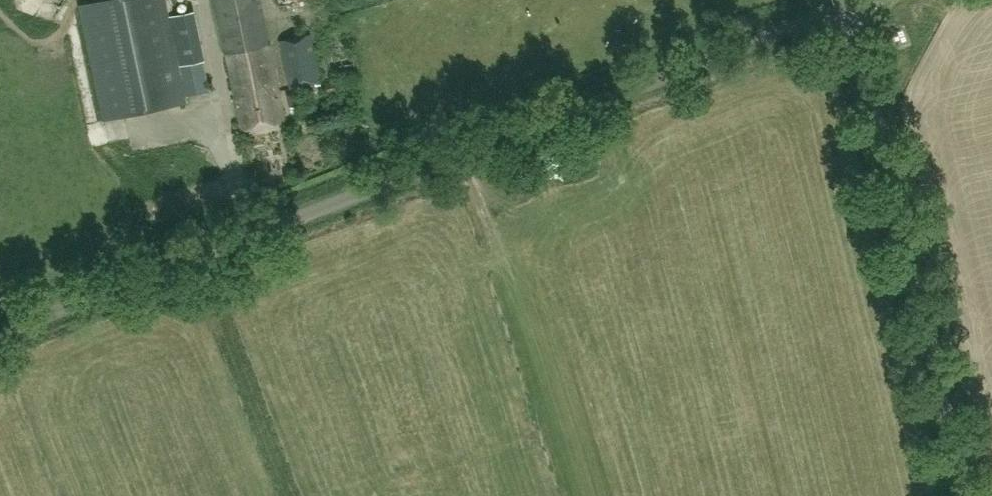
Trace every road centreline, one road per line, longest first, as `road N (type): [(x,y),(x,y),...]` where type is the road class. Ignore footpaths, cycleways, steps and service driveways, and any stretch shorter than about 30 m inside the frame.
road 1 (unclassified): [(0,330),(843,11)]
road 2 (unclassified): [(960,495),(843,11)]

